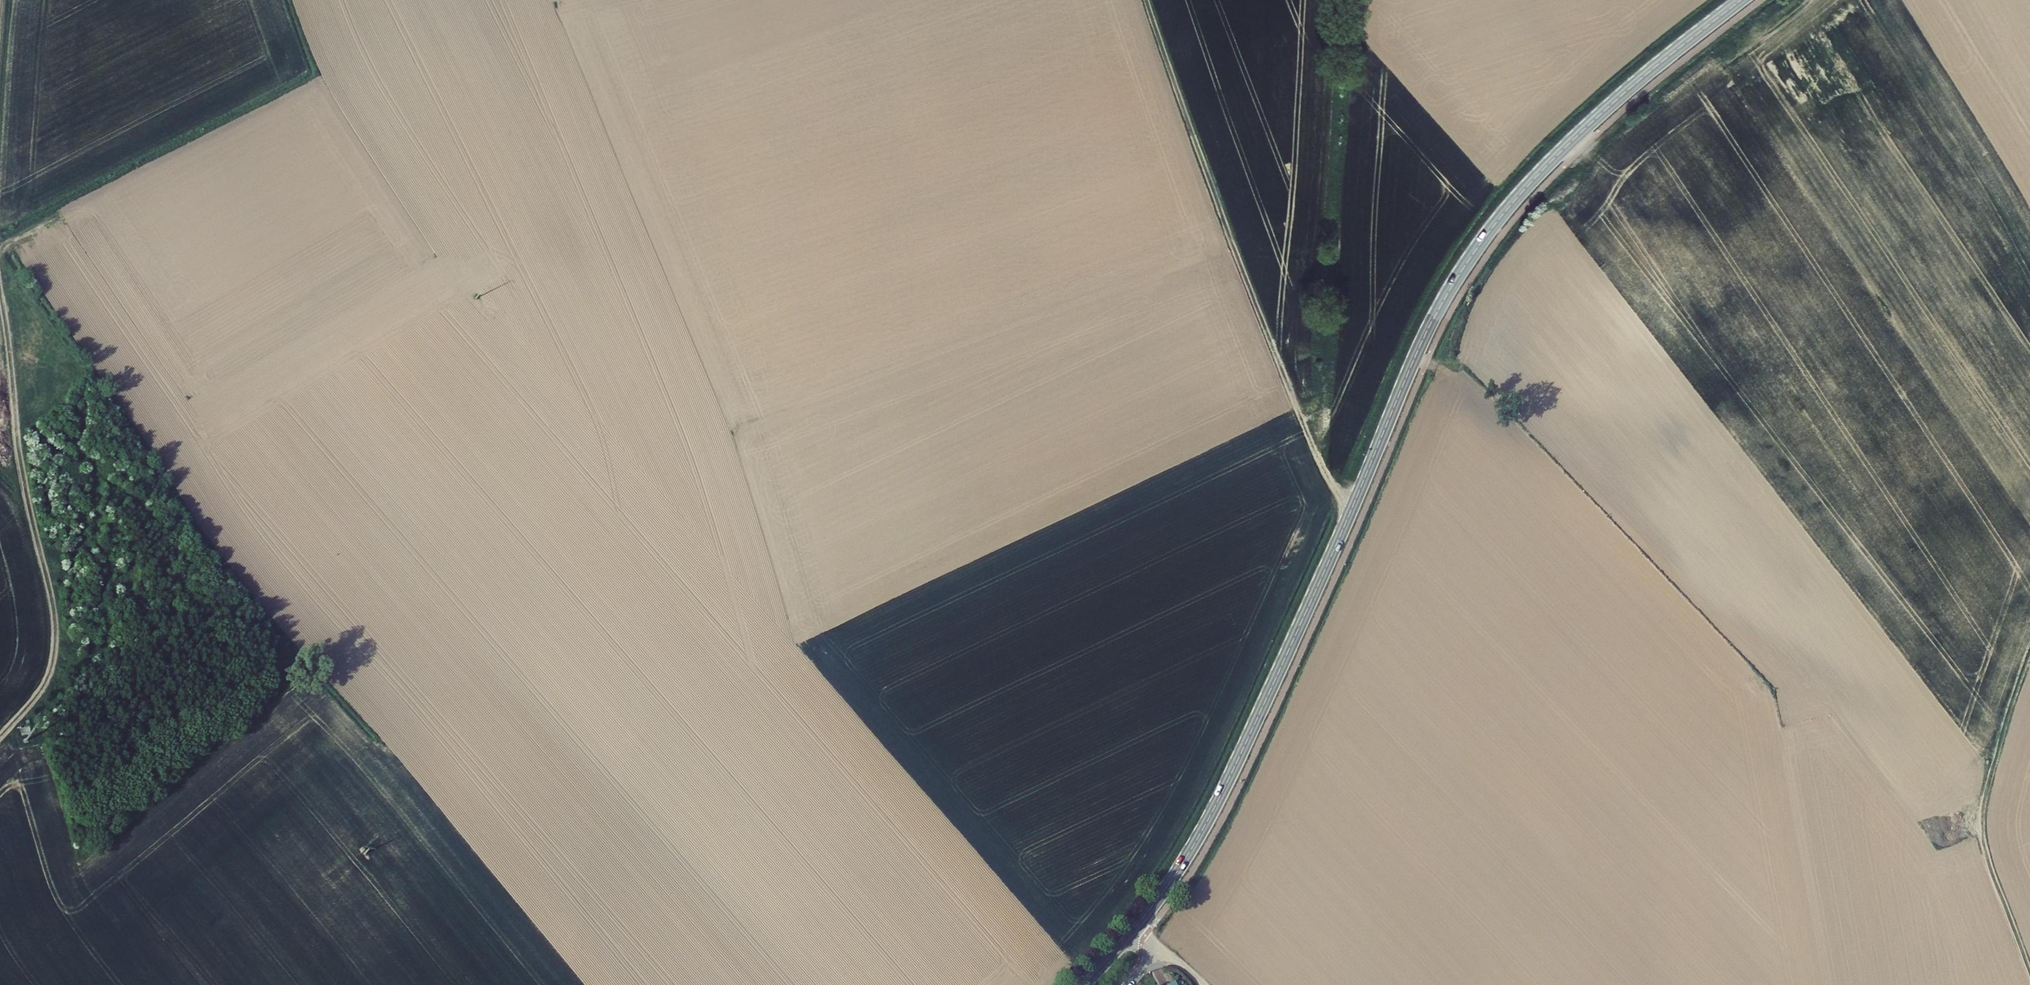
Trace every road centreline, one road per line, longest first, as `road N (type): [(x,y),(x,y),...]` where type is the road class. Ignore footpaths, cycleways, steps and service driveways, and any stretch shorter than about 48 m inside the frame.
road 1 (tertiary): [(1743,0),(1578,136),(1454,283),(1405,372),(1215,805),(1135,932)]
road 2 (track): [(1350,504),(1326,473),(1277,359),(1147,0)]

